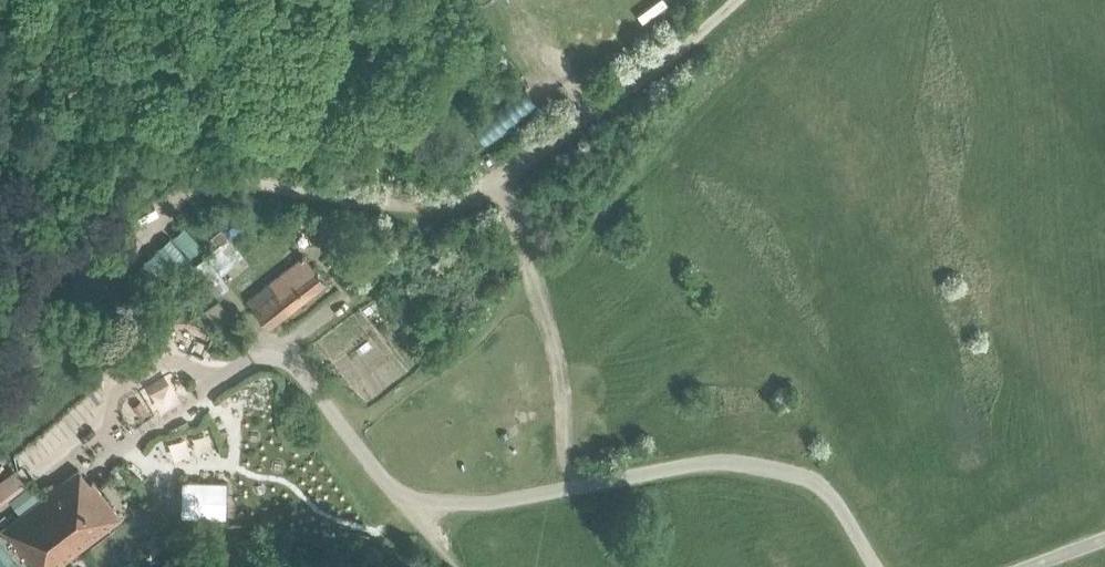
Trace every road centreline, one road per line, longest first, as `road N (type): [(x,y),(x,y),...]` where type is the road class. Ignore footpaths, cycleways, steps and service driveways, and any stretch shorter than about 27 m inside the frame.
road 1 (track): [(877,566),(841,503),(809,480),(752,467),(634,475),(504,503),(396,506),(304,370),(284,354),(261,354),(136,440),(101,440),(75,460)]
road 2 (track): [(507,190),(545,329),(558,451),(576,487)]
road 3 (track): [(507,190),(430,206),(214,166)]
road 4 (track): [(735,0),(507,190)]
road 5 (track): [(125,385),(92,323),(121,248),(214,166)]
road 6 (track): [(101,440),(125,385),(170,358),(225,380)]

